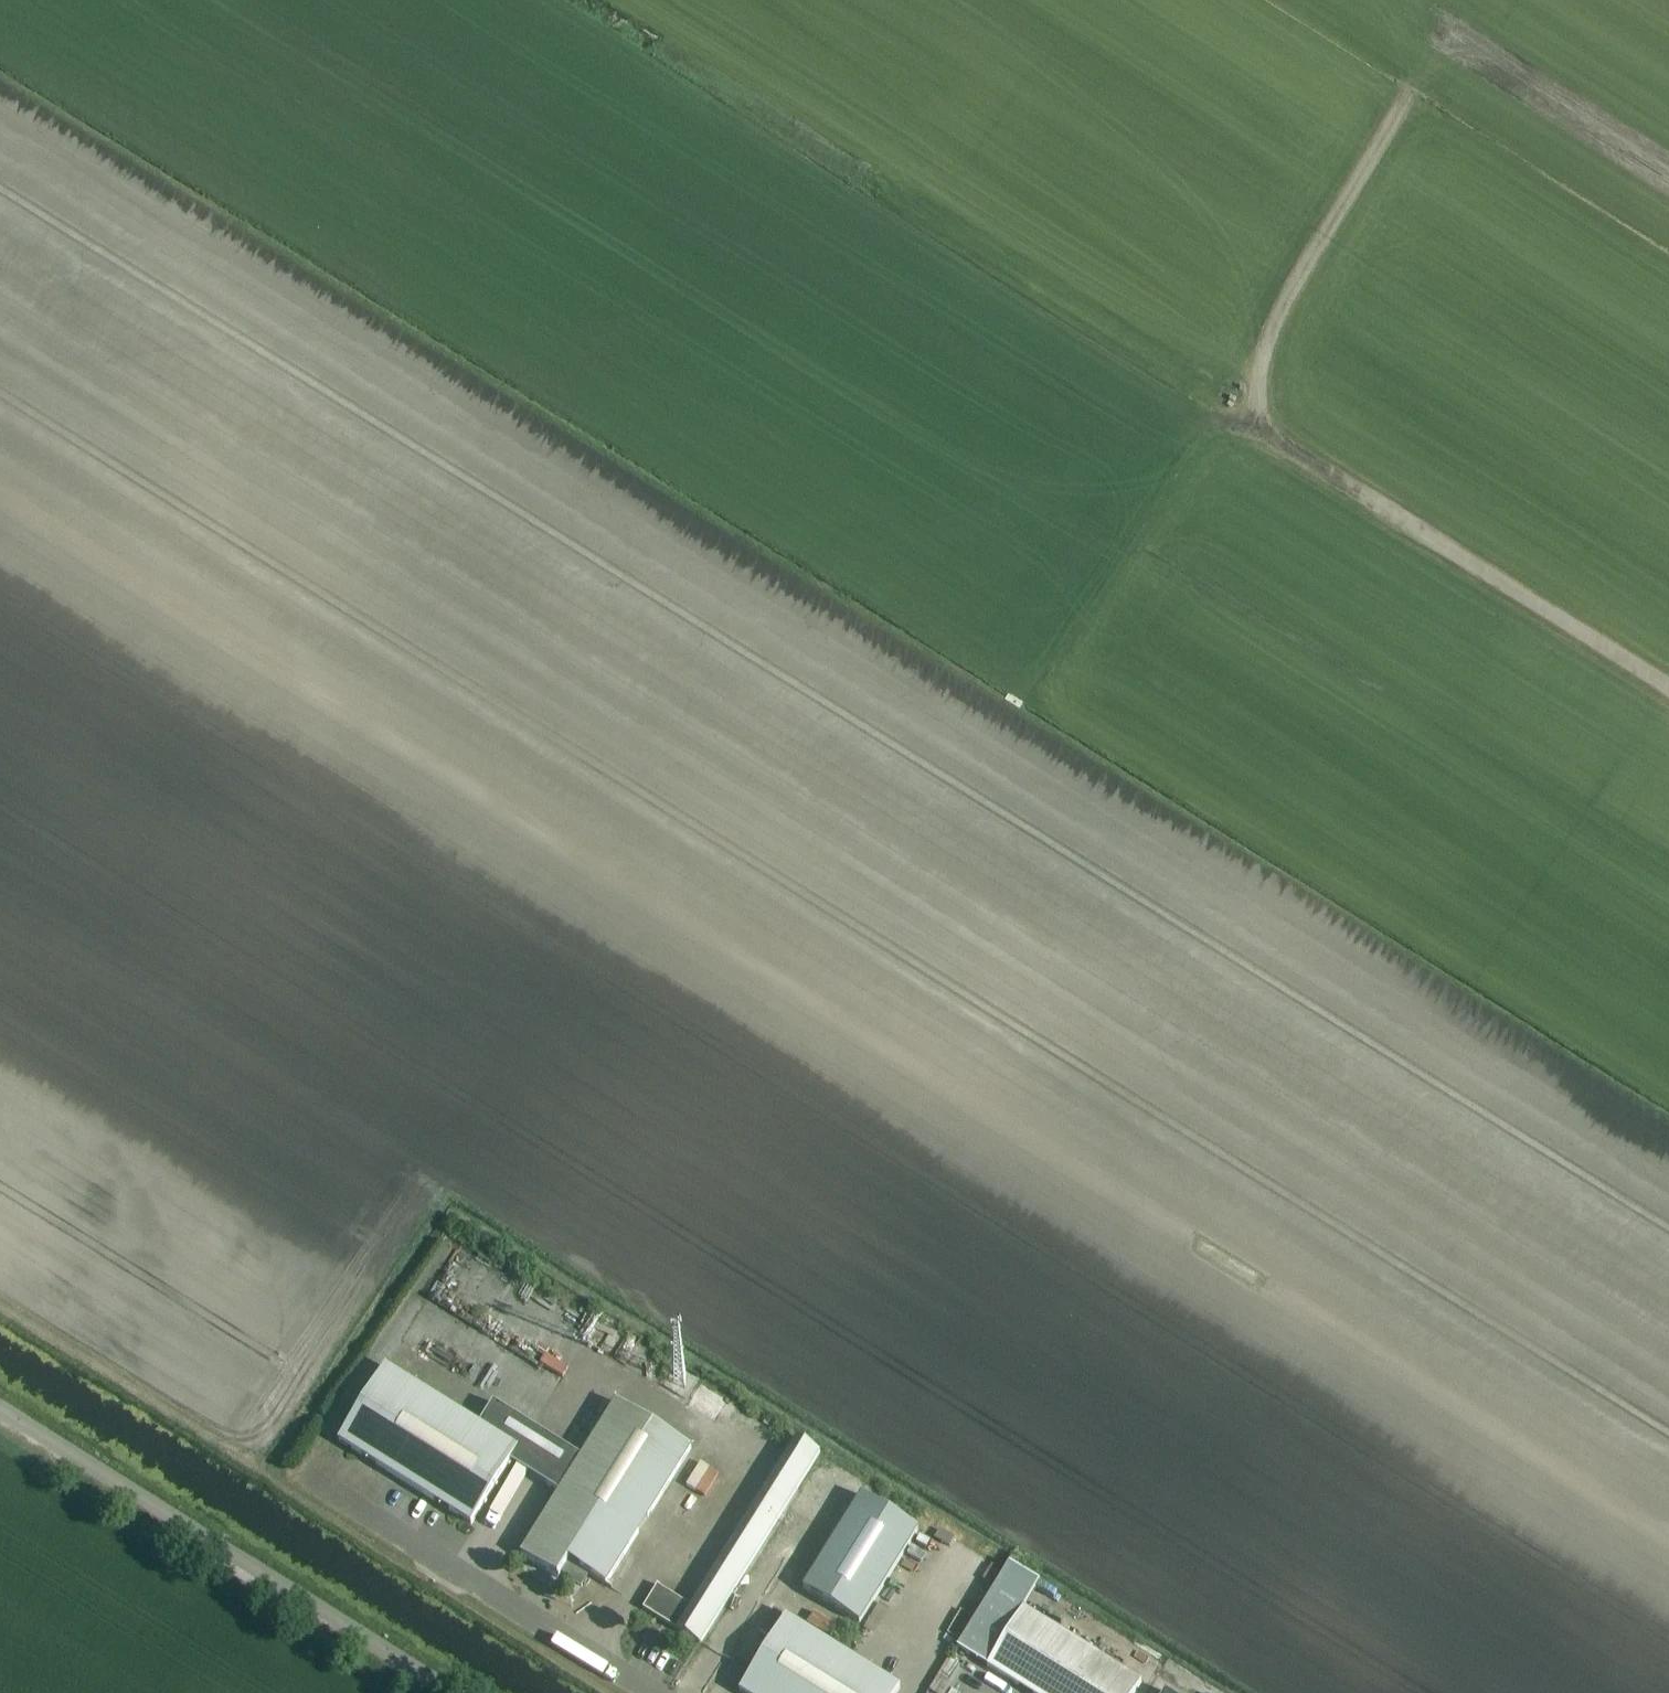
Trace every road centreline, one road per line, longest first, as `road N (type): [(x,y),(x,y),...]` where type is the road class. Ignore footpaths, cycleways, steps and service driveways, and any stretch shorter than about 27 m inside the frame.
road 1 (track): [(1668,1542),(637,894)]
road 2 (unclassified): [(452,1692),(0,1411)]

